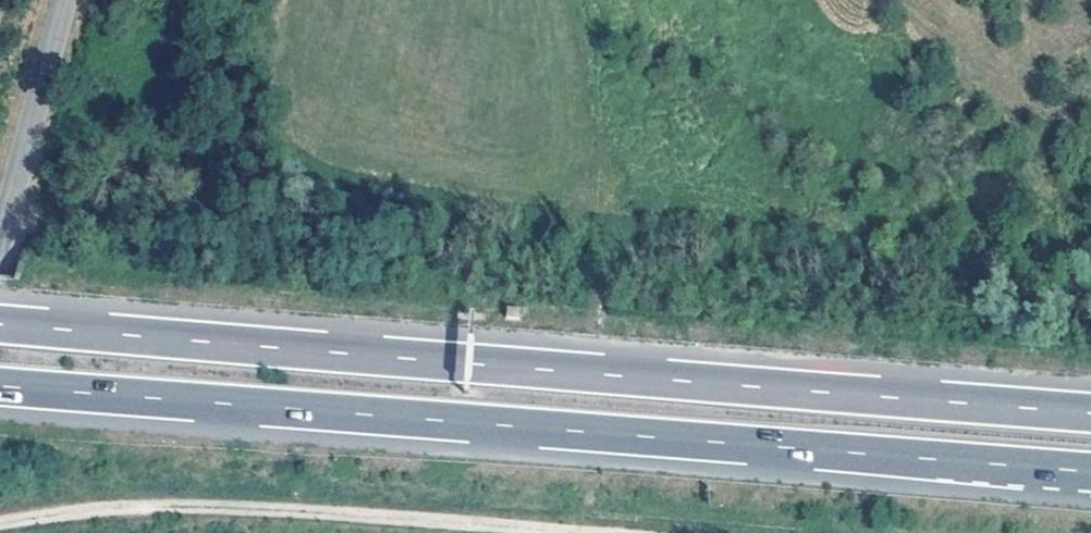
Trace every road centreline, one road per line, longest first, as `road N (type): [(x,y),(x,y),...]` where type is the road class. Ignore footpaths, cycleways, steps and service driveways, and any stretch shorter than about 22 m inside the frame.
road 1 (motorway): [(0,393),(1090,484)]
road 2 (motorway): [(1090,416),(0,326)]
road 3 (track): [(593,532),(296,505),(135,503),(0,517)]
road 4 (tertiary): [(0,241),(64,0)]

